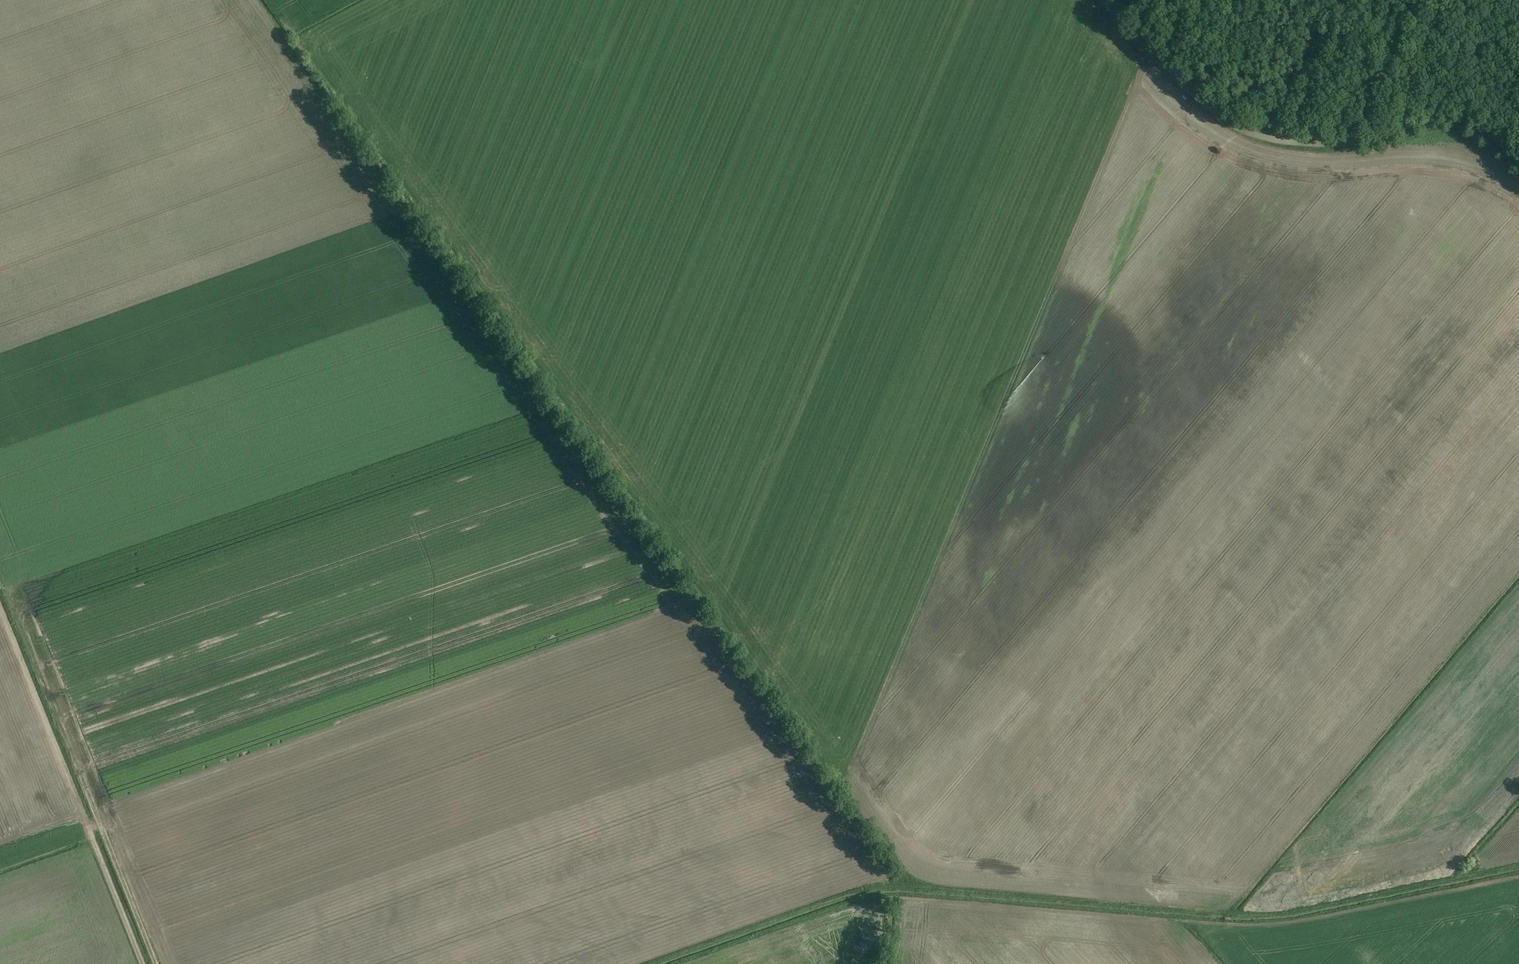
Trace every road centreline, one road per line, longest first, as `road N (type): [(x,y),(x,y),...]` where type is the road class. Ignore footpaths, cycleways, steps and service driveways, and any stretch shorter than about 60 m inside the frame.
road 1 (unclassified): [(1518,165),(1448,121),(1353,145),(1272,144),(1200,100),(1105,0)]
road 2 (track): [(144,963),(0,606)]

